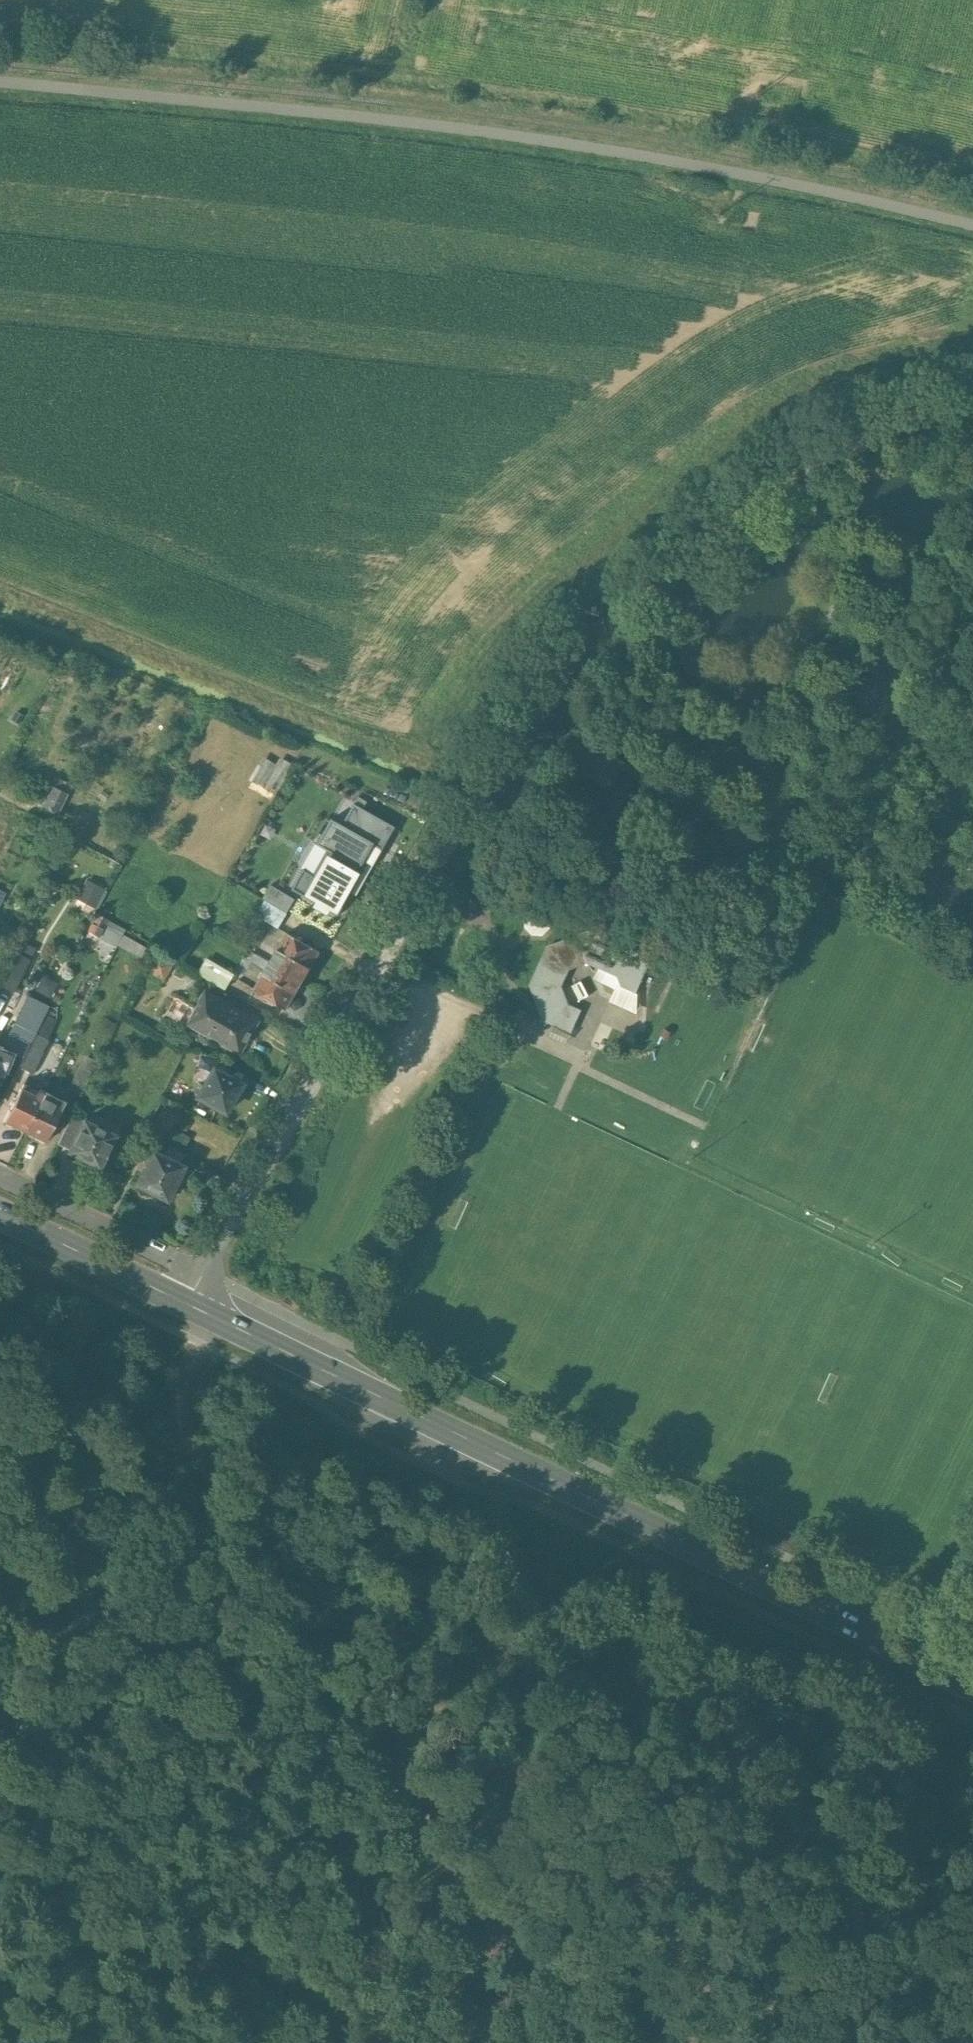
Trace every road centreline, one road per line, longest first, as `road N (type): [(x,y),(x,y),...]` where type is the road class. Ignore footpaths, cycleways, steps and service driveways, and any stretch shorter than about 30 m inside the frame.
road 1 (primary): [(972,1690),(192,1307)]
road 2 (unclassified): [(972,390),(830,450),(706,534),(593,654),(384,966)]
road 3 (track): [(581,2042),(189,1452)]
road 4 (track): [(202,1344),(183,1379),(189,1452),(178,1505),(142,1615),(83,1742),(0,1860)]
road 5 (unclassified): [(192,1307),(384,966)]
road 6 (primary): [(192,1307),(0,1214)]

